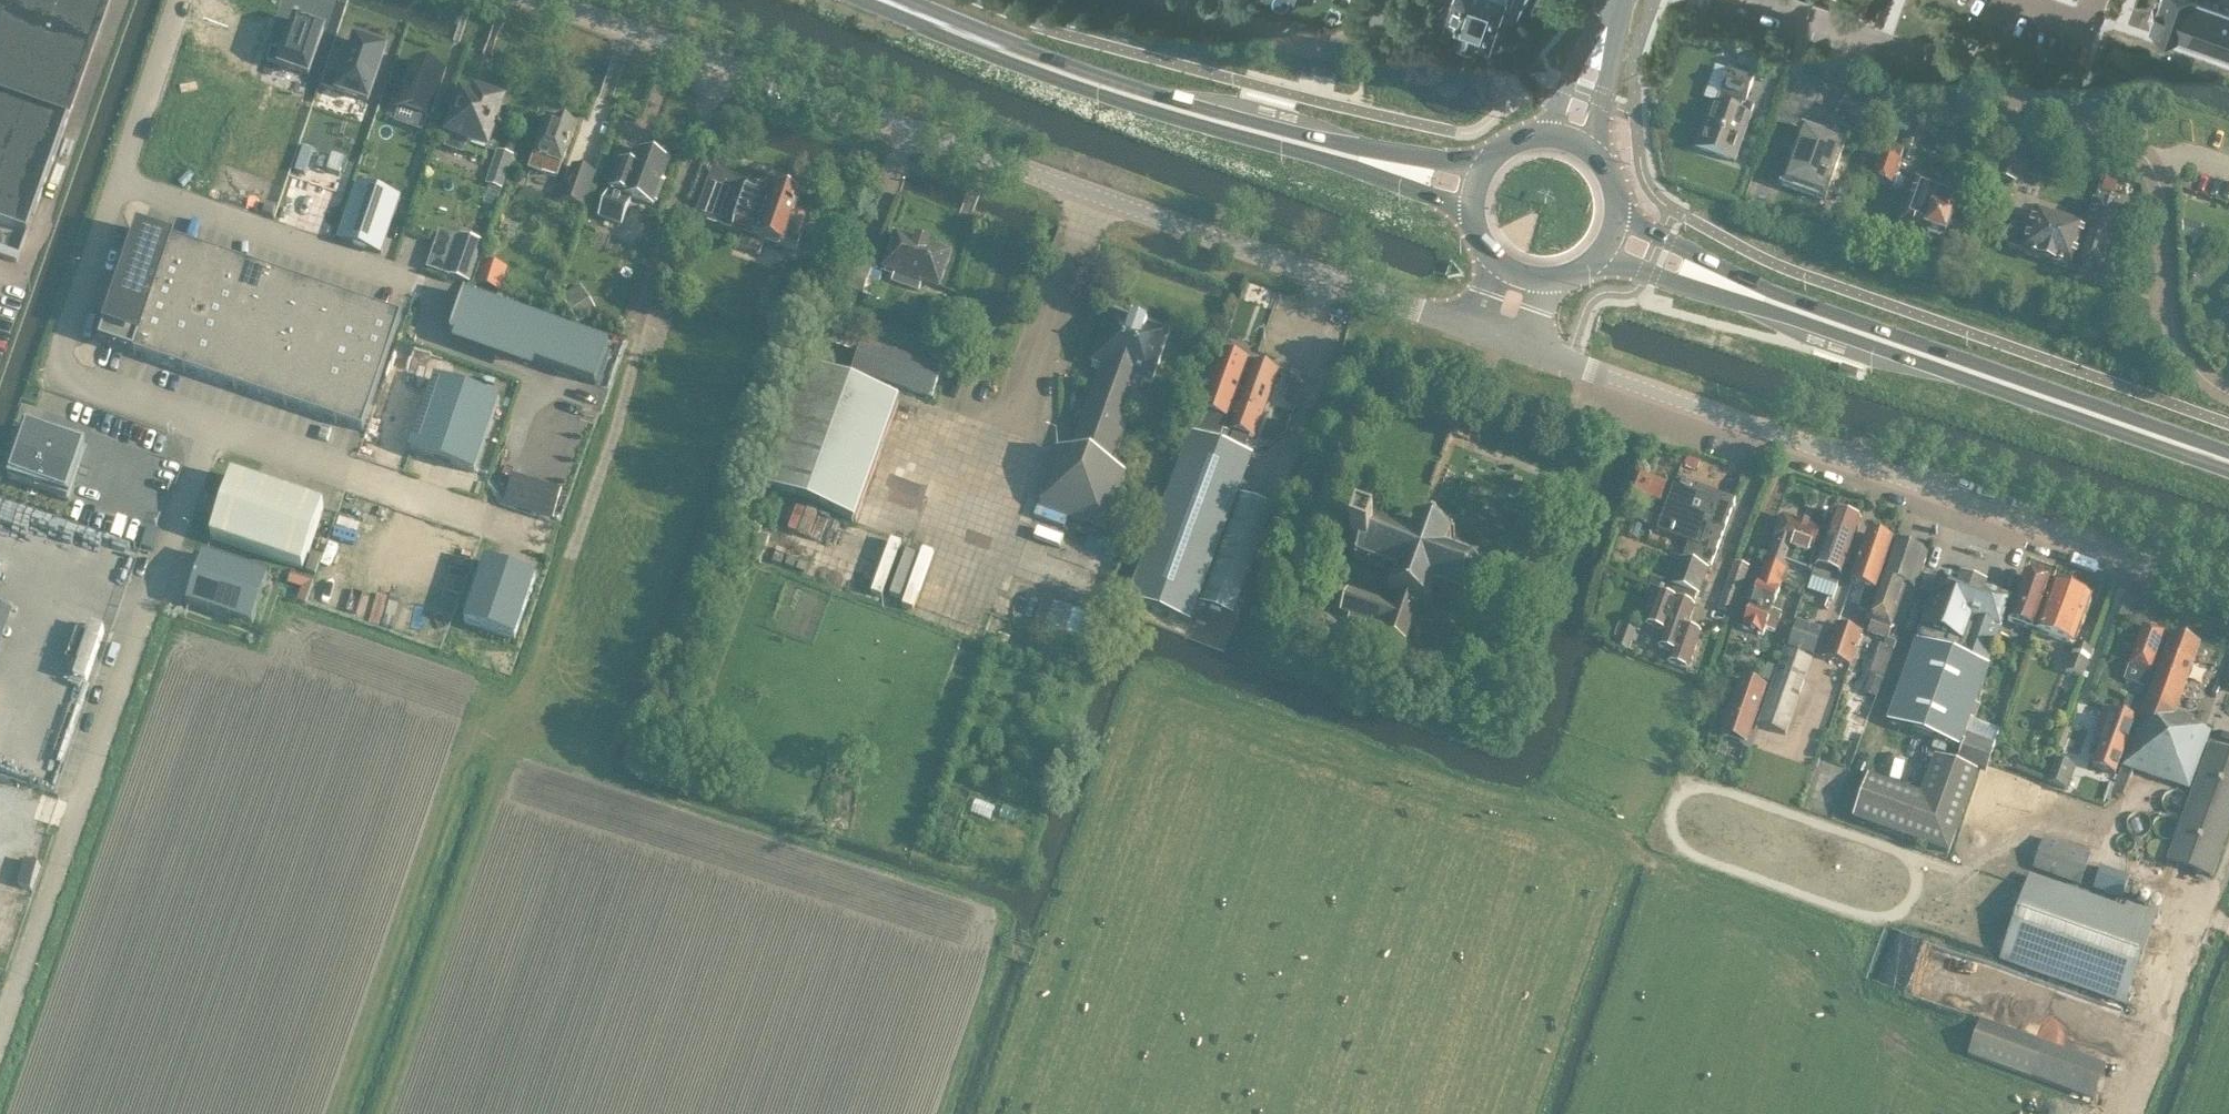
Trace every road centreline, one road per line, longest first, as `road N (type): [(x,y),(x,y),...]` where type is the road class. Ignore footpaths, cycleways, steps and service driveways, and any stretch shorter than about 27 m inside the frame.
road 1 (unclassified): [(1479,325),(556,0)]
road 2 (tertiary): [(2228,587),(1524,341)]
road 3 (residential): [(2228,390),(2191,364),(2170,333),(2162,188),(2155,159),(2136,135),(1761,0)]
road 4 (primary): [(1595,256),(1727,292),(2228,467)]
road 5 (primary): [(2228,449),(1732,273),(1616,212)]
road 6 (primary): [(856,0),(1120,99),(1469,211)]
road 7 (unclassified): [(210,420),(0,1030)]
road 8 (primary): [(1477,168),(1234,115),(907,0)]
road 9 (unclassified): [(116,176),(52,364),(210,420)]
road 10 (unclassified): [(116,176),(409,279)]
road 11 (unclassified): [(210,420),(483,513)]
road 12 (track): [(2228,852),(2130,1113)]
road 13 (residential): [(1380,0),(1365,34),(1328,47),(1170,0)]
road 14 (unclassified): [(175,0),(116,176)]
road 15 (tertiary): [(1610,28),(1577,63),(1551,130)]

